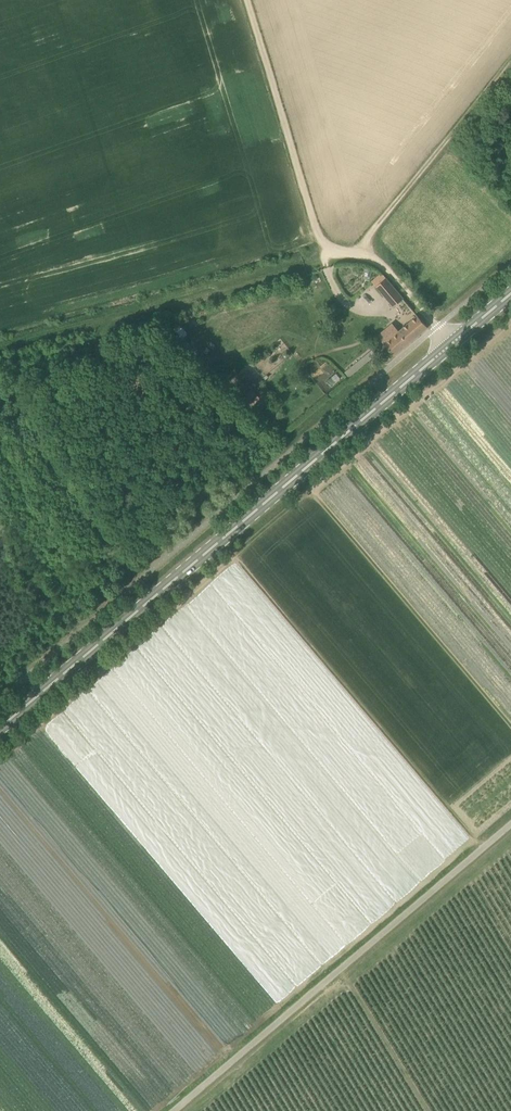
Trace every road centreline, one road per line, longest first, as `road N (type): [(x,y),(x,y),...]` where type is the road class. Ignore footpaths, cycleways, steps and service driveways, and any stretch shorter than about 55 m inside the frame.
road 1 (primary): [(0,728),(510,294)]
road 2 (unclassified): [(178,1110),(510,827)]
road 3 (track): [(452,344),(384,266),(332,250),(318,235),(247,0)]
road 4 (track): [(332,250),(306,267),(0,358)]
road 5 (track): [(363,256),(372,231),(510,62)]

